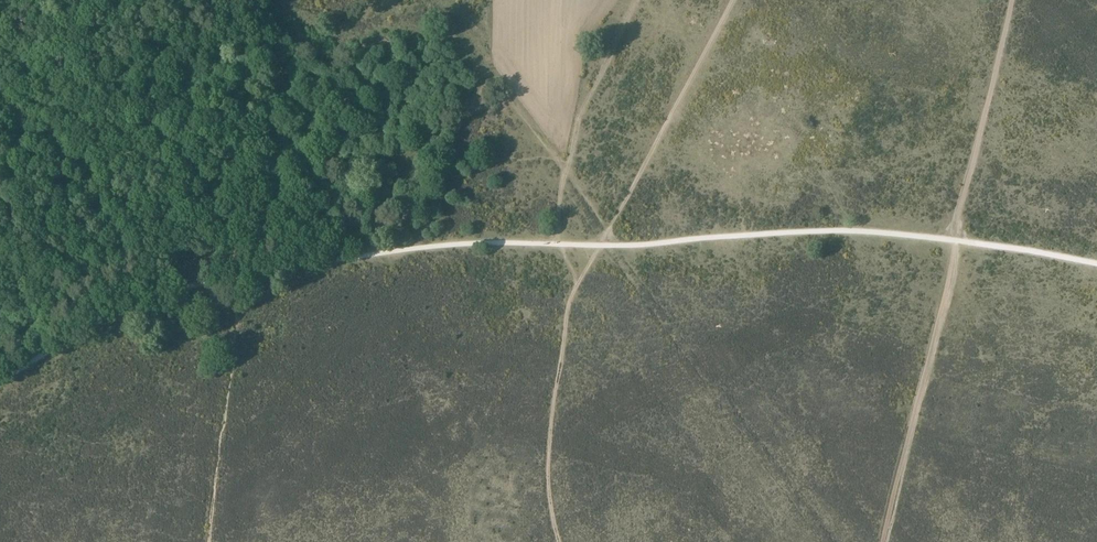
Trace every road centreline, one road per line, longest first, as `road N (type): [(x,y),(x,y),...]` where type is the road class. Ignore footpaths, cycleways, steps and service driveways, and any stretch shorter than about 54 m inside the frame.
road 1 (track): [(560,541),(550,463),(568,309),(602,245)]
road 2 (track): [(602,245),(733,0)]

